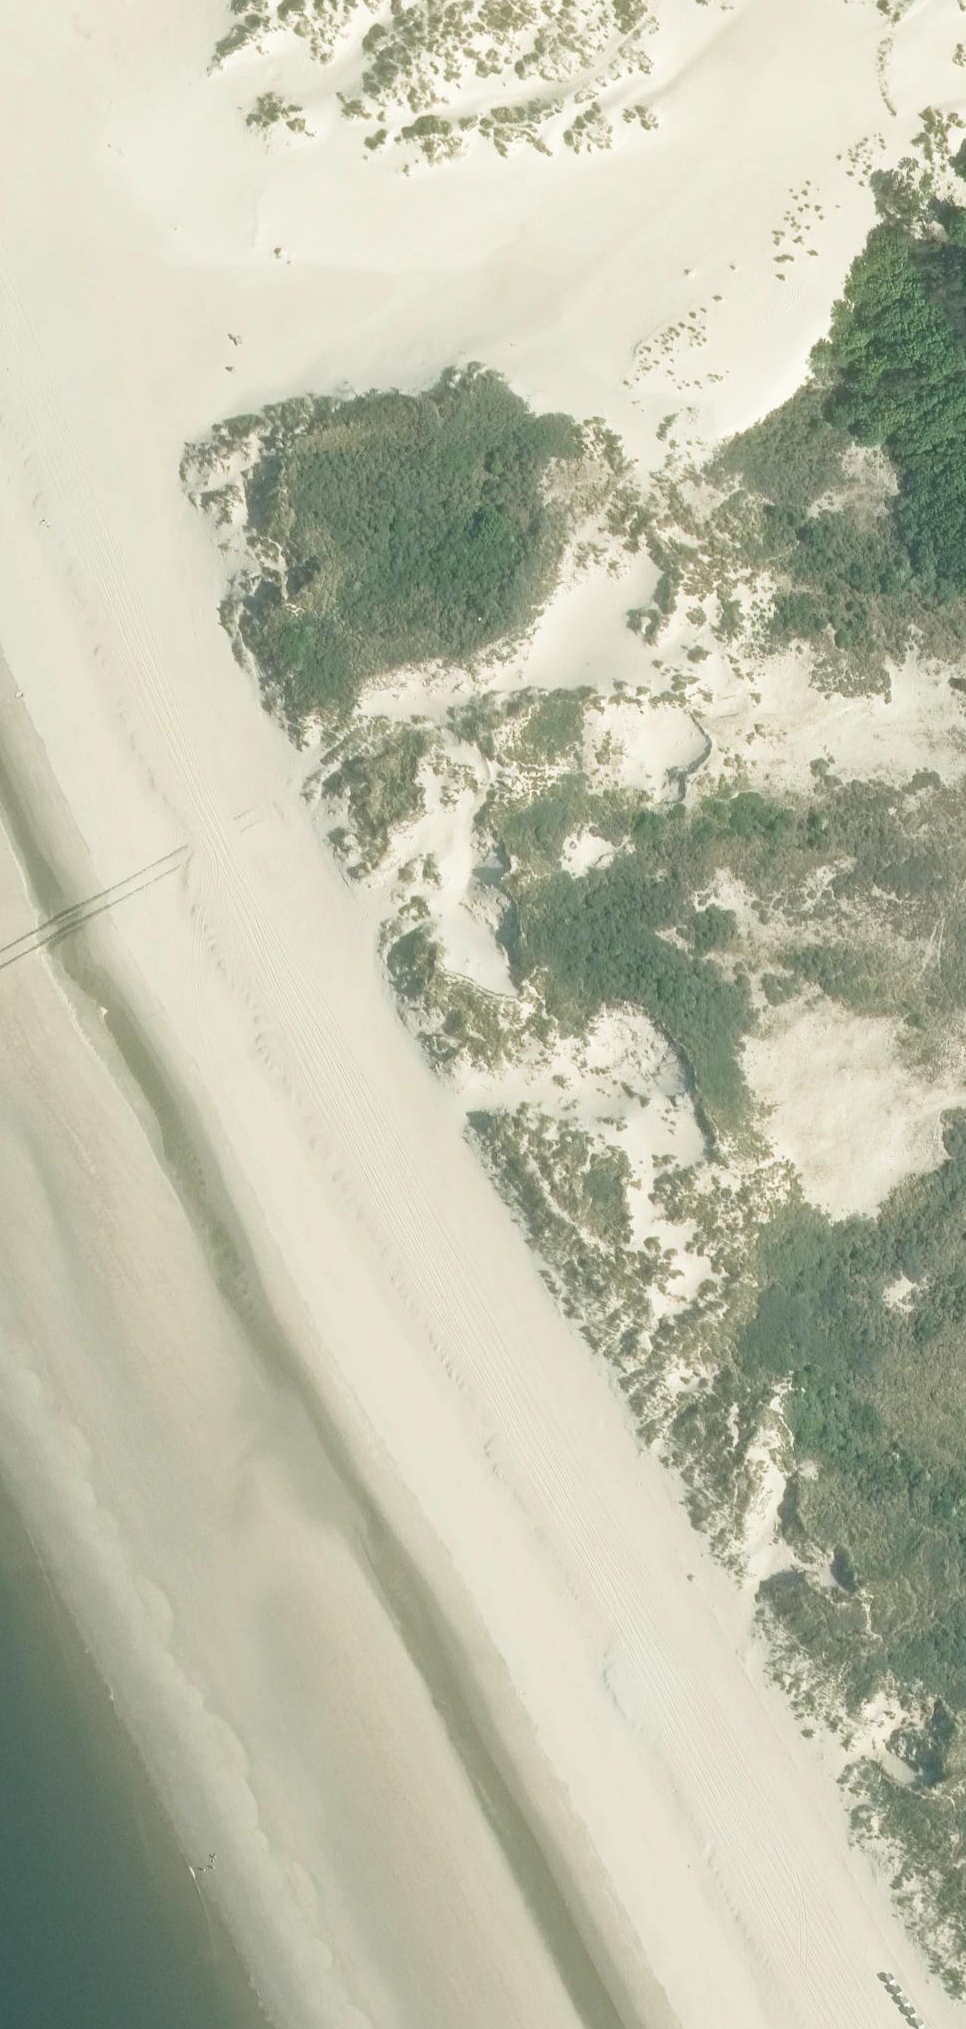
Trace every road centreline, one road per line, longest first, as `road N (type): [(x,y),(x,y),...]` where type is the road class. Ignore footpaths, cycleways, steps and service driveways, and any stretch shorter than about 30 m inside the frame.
road 1 (track): [(837,92),(940,0)]
road 2 (track): [(738,0),(837,92)]

